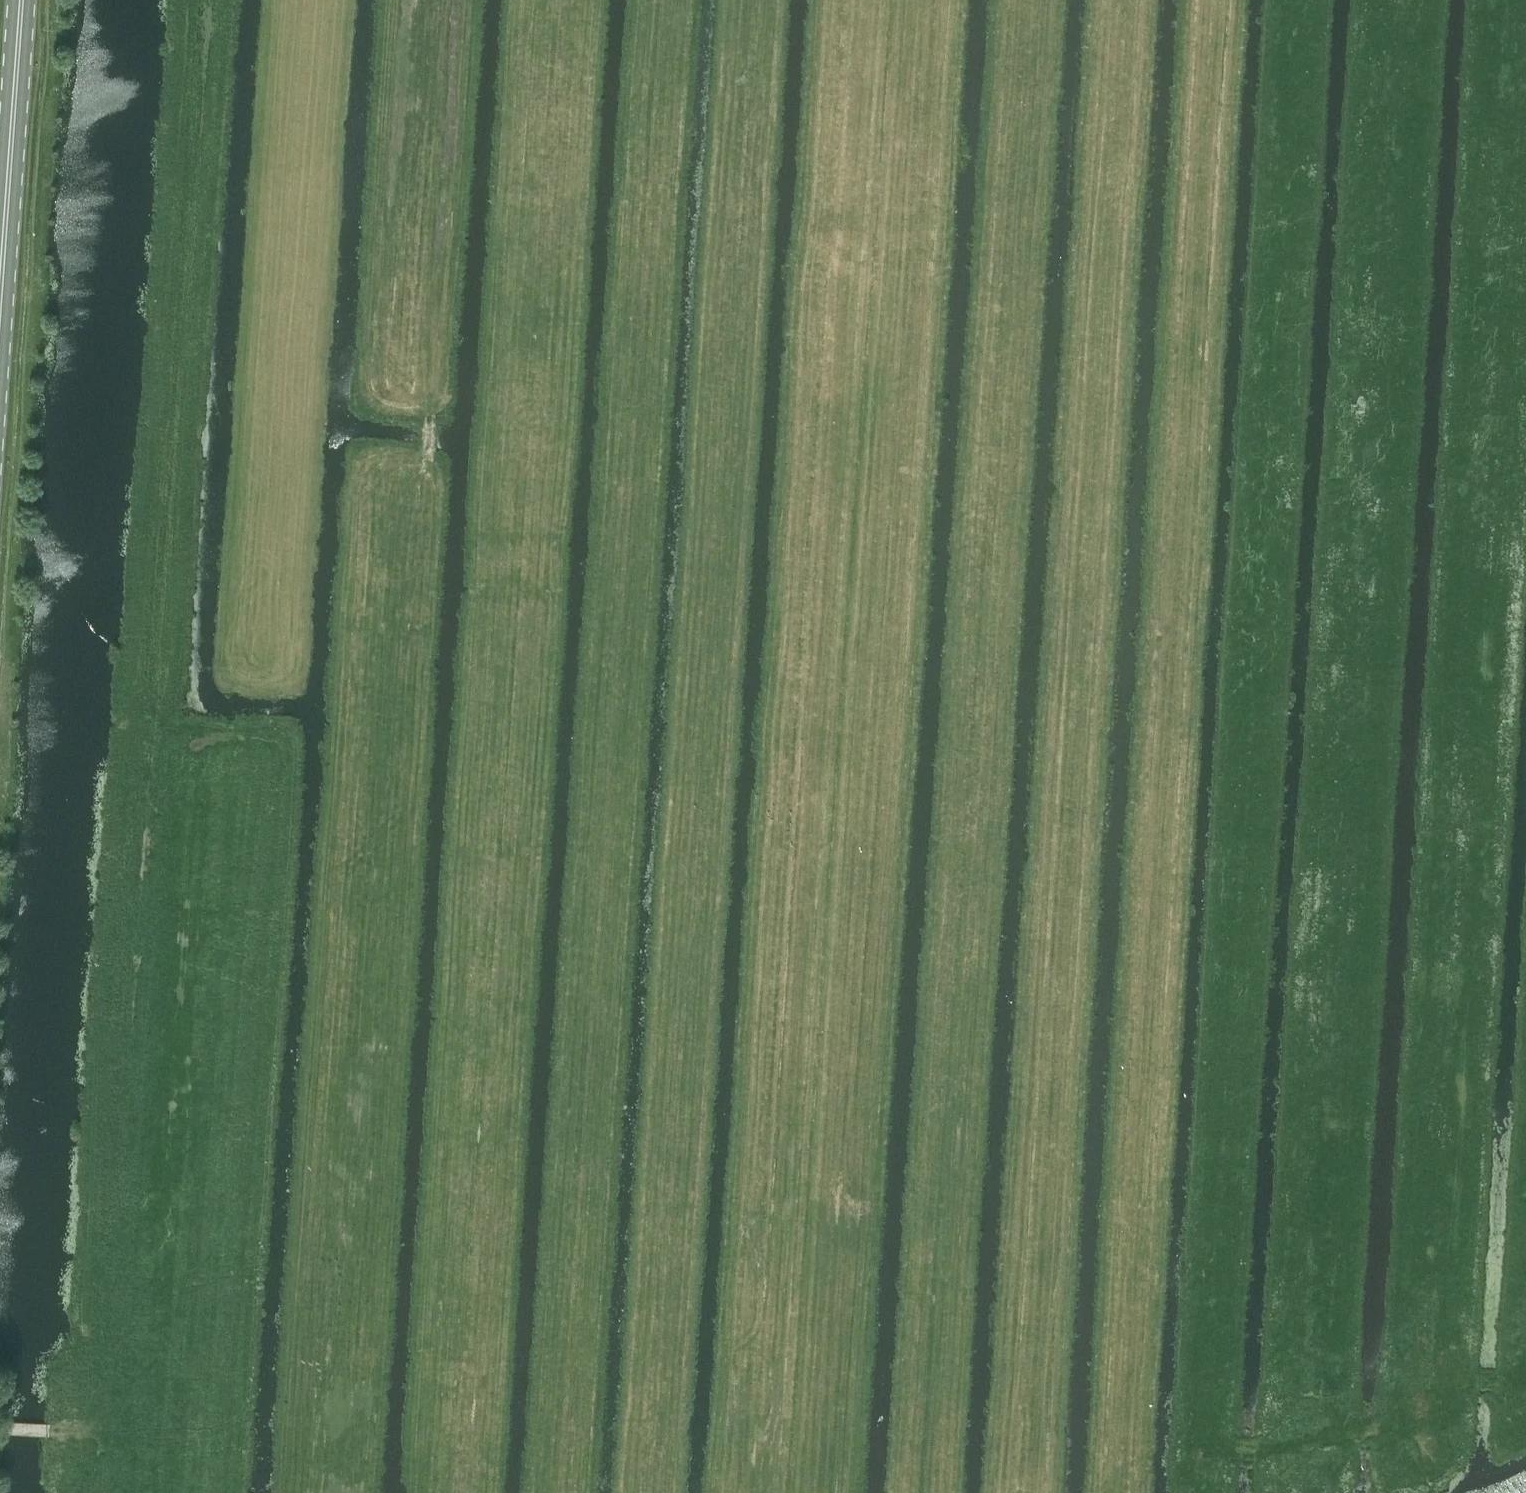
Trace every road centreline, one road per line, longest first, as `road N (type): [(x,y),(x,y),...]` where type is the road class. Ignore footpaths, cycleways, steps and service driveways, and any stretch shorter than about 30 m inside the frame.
road 1 (track): [(1201,1443),(1268,1450),(1405,1420),(1525,1349)]
road 2 (secondary): [(0,256),(19,0)]

